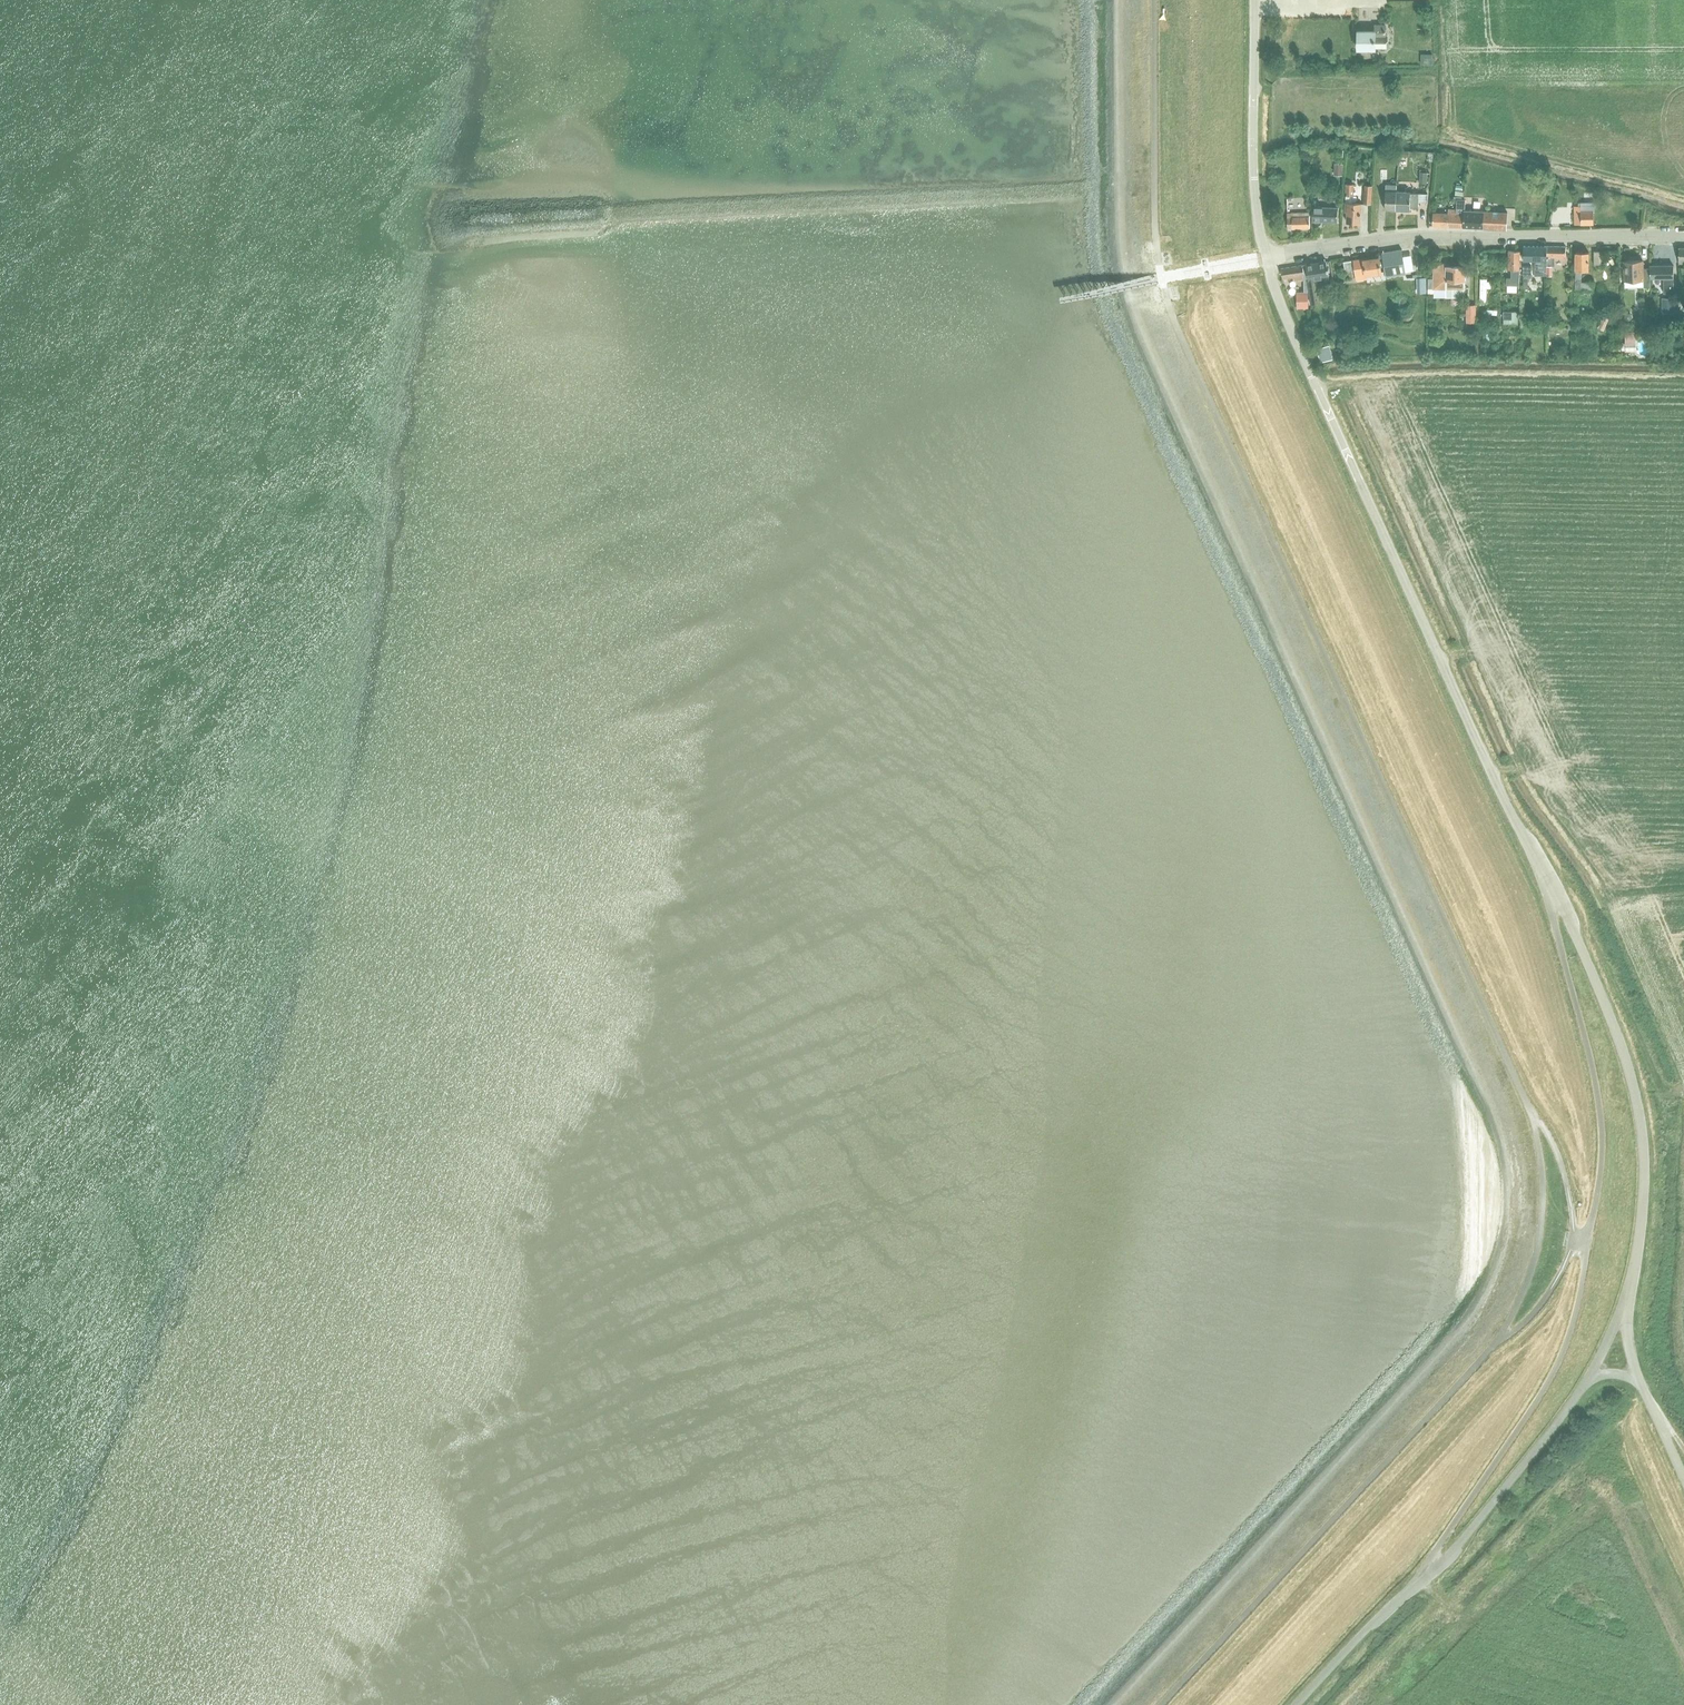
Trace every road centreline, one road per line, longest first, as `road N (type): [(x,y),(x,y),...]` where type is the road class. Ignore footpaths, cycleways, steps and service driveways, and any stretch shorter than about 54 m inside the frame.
road 1 (unclassified): [(1431,1571),(1439,1546),(1564,1352),(1595,1209),(1600,1107),(1547,876)]
road 2 (tertiary): [(1547,876),(1312,376),(1267,256)]
road 3 (tertiary): [(1624,1308),(1645,1194),(1638,1103),(1604,995),(1547,876)]
road 4 (tertiary): [(1267,256),(1445,232),(1683,233)]
road 5 (tertiary): [(1267,256),(1255,179),(1255,0)]
road 6 (tertiary): [(1431,1571),(1593,1377)]
road 7 (tertiary): [(1297,1704),(1431,1571)]

